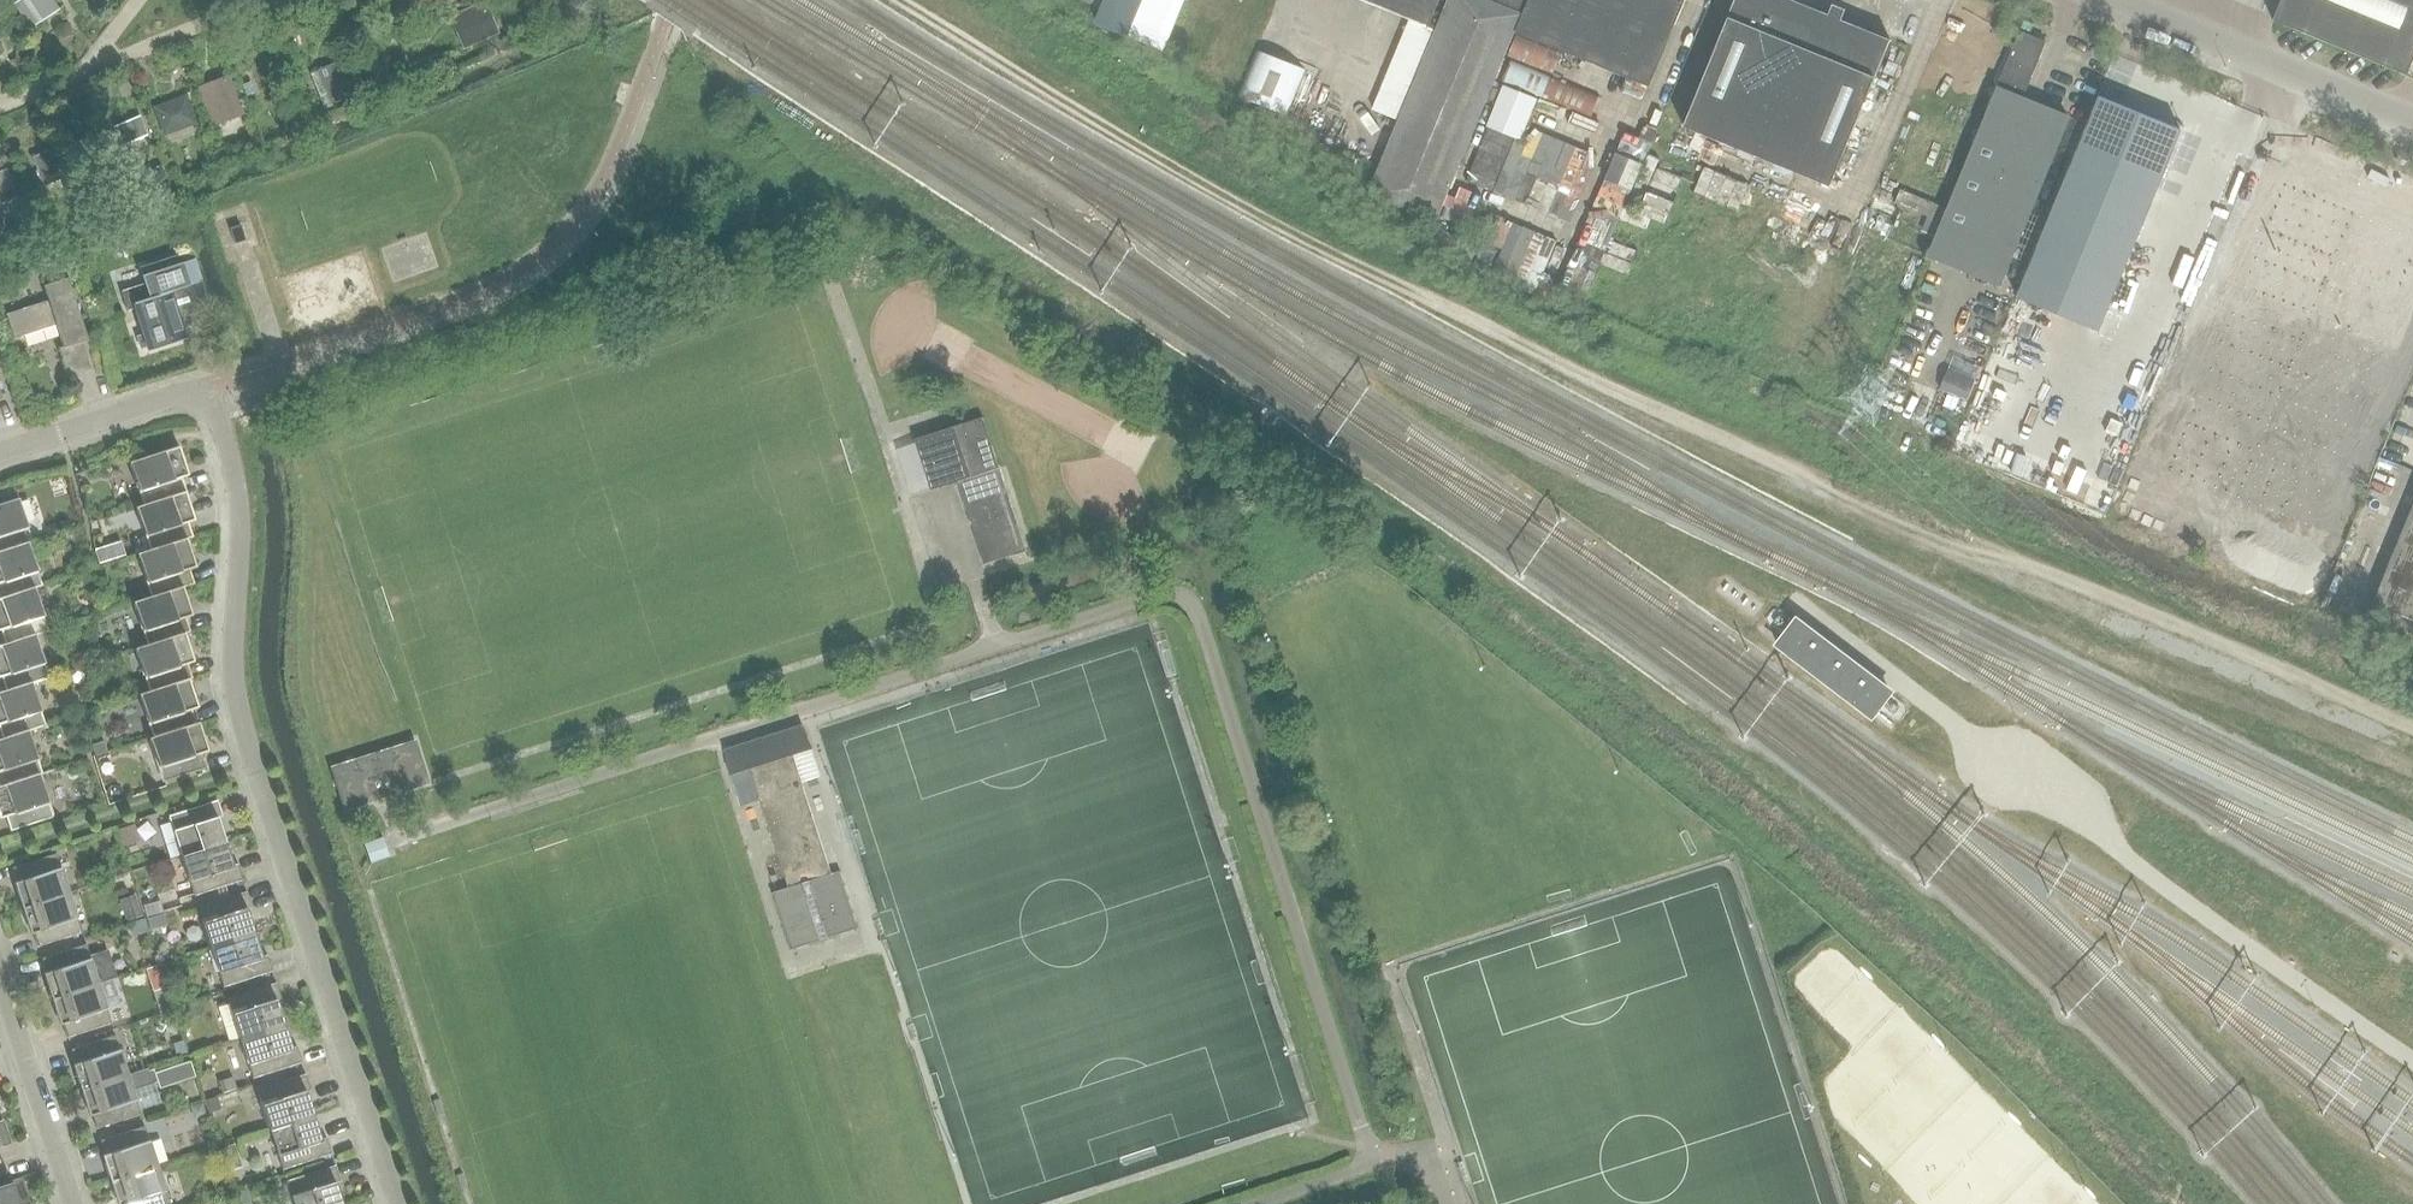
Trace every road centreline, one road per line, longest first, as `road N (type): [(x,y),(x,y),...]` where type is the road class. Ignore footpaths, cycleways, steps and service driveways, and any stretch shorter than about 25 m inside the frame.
road 1 (residential): [(393,1203),(230,684),(238,495),(224,436),(201,398)]
road 2 (unclassified): [(2412,118),(2124,0)]
road 3 (residential): [(72,1203),(0,984)]
road 4 (residential): [(0,456),(178,396),(201,398)]

